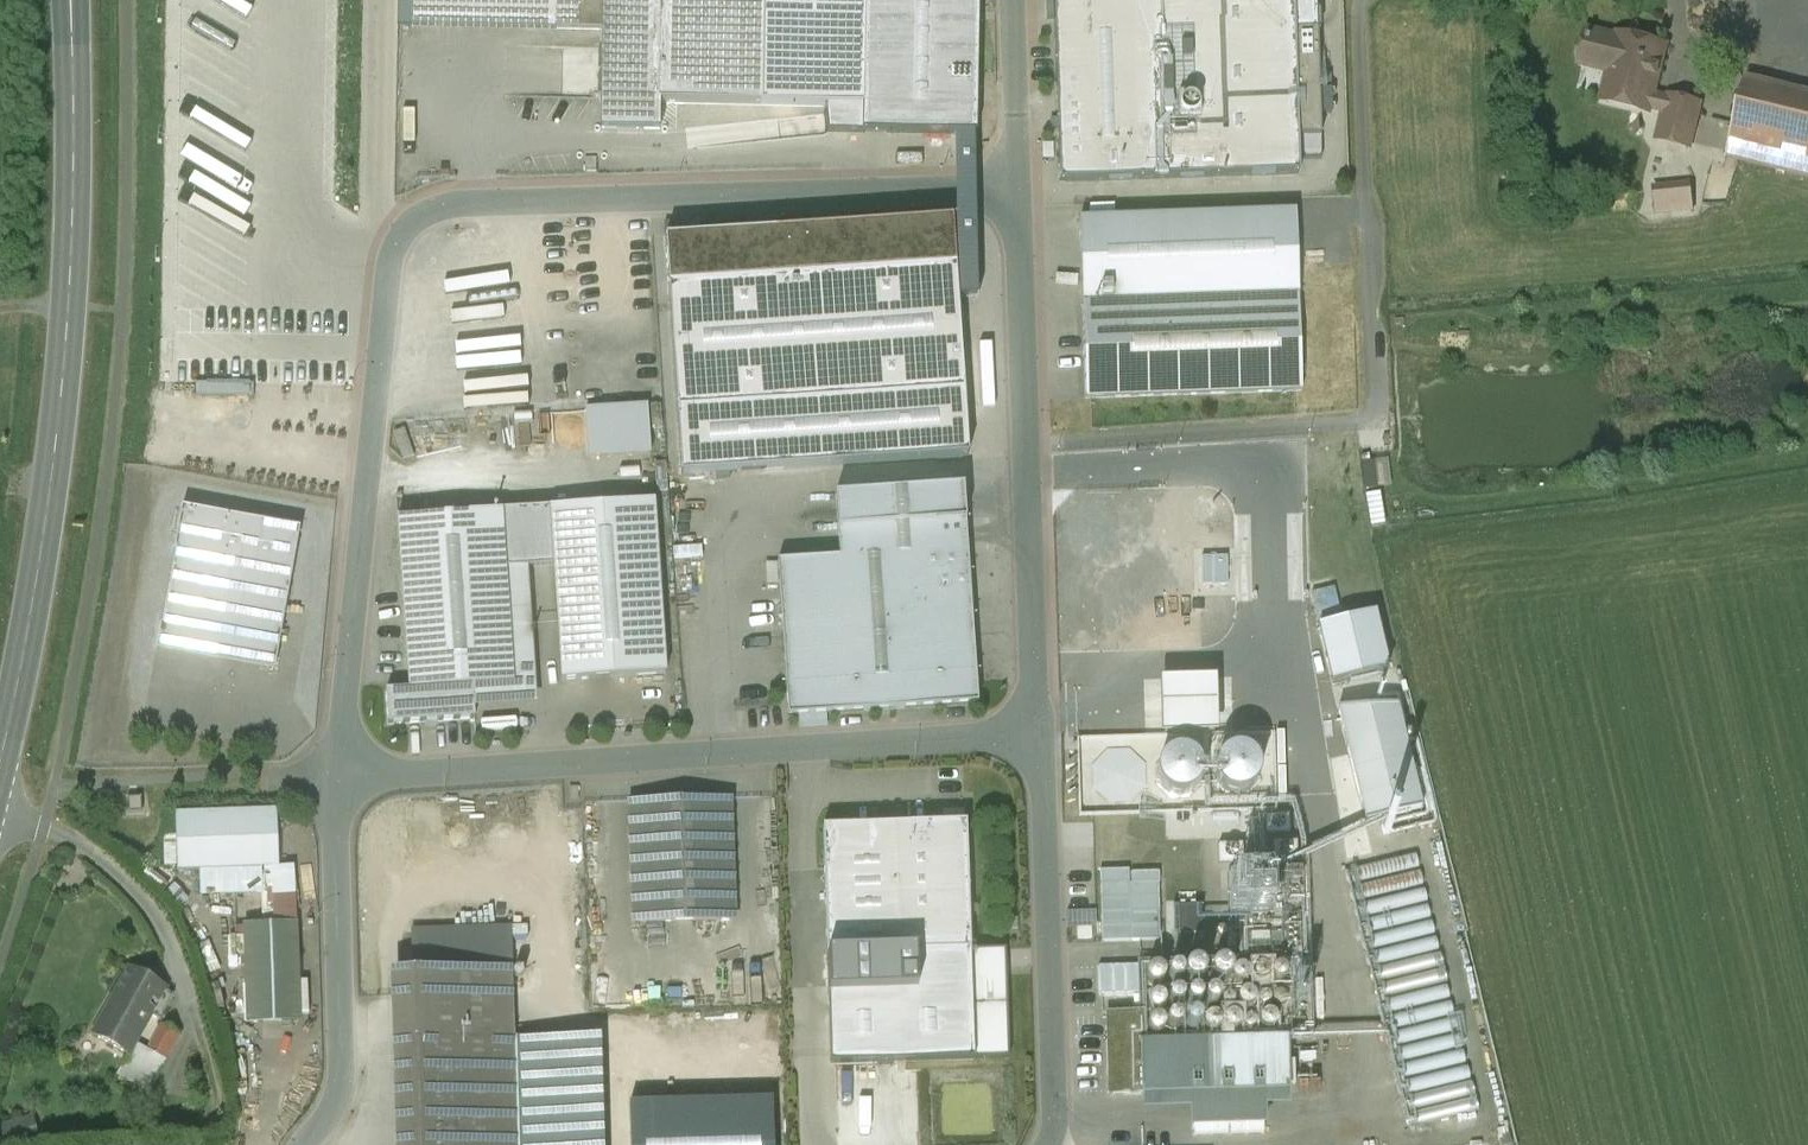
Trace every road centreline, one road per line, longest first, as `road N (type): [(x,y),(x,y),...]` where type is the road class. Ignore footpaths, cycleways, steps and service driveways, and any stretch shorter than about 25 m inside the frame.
road 1 (residential): [(339,780),(382,313),(399,249),(416,230),(485,214),(1014,194)]
road 2 (primary): [(0,762),(34,598),(64,368),(71,0)]
road 3 (residential): [(1038,734),(339,780)]
road 4 (residential): [(1014,194),(1038,734)]
road 5 (residential): [(1038,734),(1049,1144)]
road 6 (residential): [(306,1144),(342,1084),(339,780)]
road 7 (residential): [(1011,0),(1014,194)]

